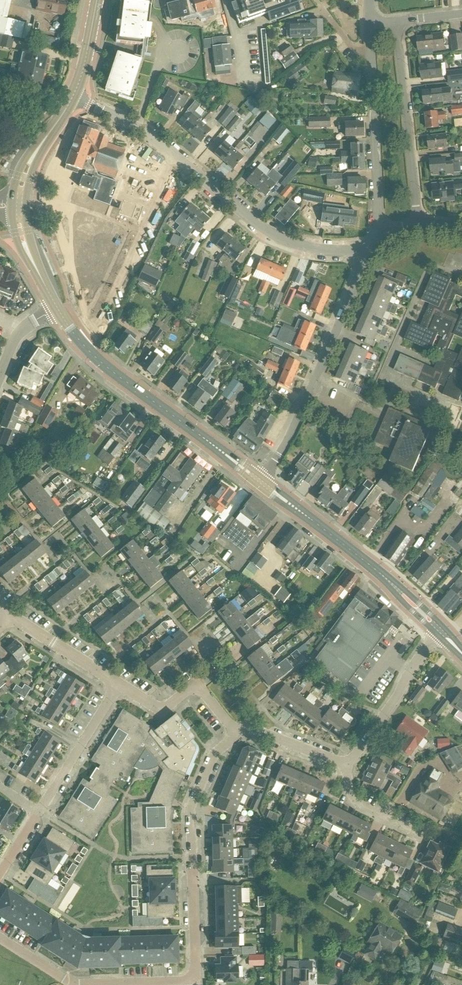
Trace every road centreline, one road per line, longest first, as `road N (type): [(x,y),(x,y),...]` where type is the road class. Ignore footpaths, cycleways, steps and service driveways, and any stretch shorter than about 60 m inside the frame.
road 1 (primary): [(439,632),(361,558),(102,363),(58,309)]
road 2 (residential): [(0,938),(73,983),(196,981),(191,807),(235,728)]
road 3 (residential): [(369,252),(279,237),(136,129)]
road 4 (residential): [(266,474),(294,429),(369,252)]
road 5 (residential): [(418,225),(396,22)]
road 6 (residential): [(379,236),(371,61)]
road 7 (residential): [(347,765),(439,632)]
road 8 (residential): [(235,728),(197,683),(163,710),(119,684)]
road 9 (residential): [(40,811),(119,684)]
road 10 (residential): [(119,684),(13,617)]
road 11 (primary): [(19,206),(30,163),(73,96)]

